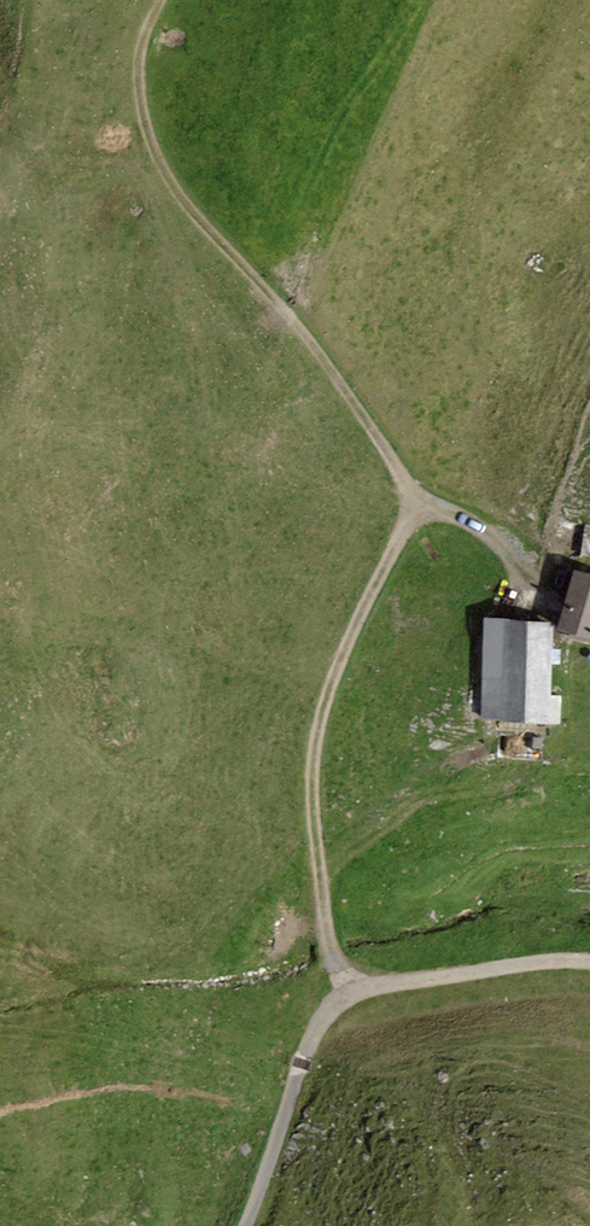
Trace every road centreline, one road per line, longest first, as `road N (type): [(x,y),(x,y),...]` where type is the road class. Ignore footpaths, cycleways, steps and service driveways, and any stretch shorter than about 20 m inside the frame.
road 1 (track): [(353,993),(329,932),(316,750),(336,675),(415,509),(396,464),(322,354),(179,195),(160,159),(141,77),(161,0)]
road 2 (unclassified): [(589,962),(376,986),(342,1000),(314,1035),(247,1225)]
road 3 (track): [(415,509),(456,517),(500,541),(522,602)]

